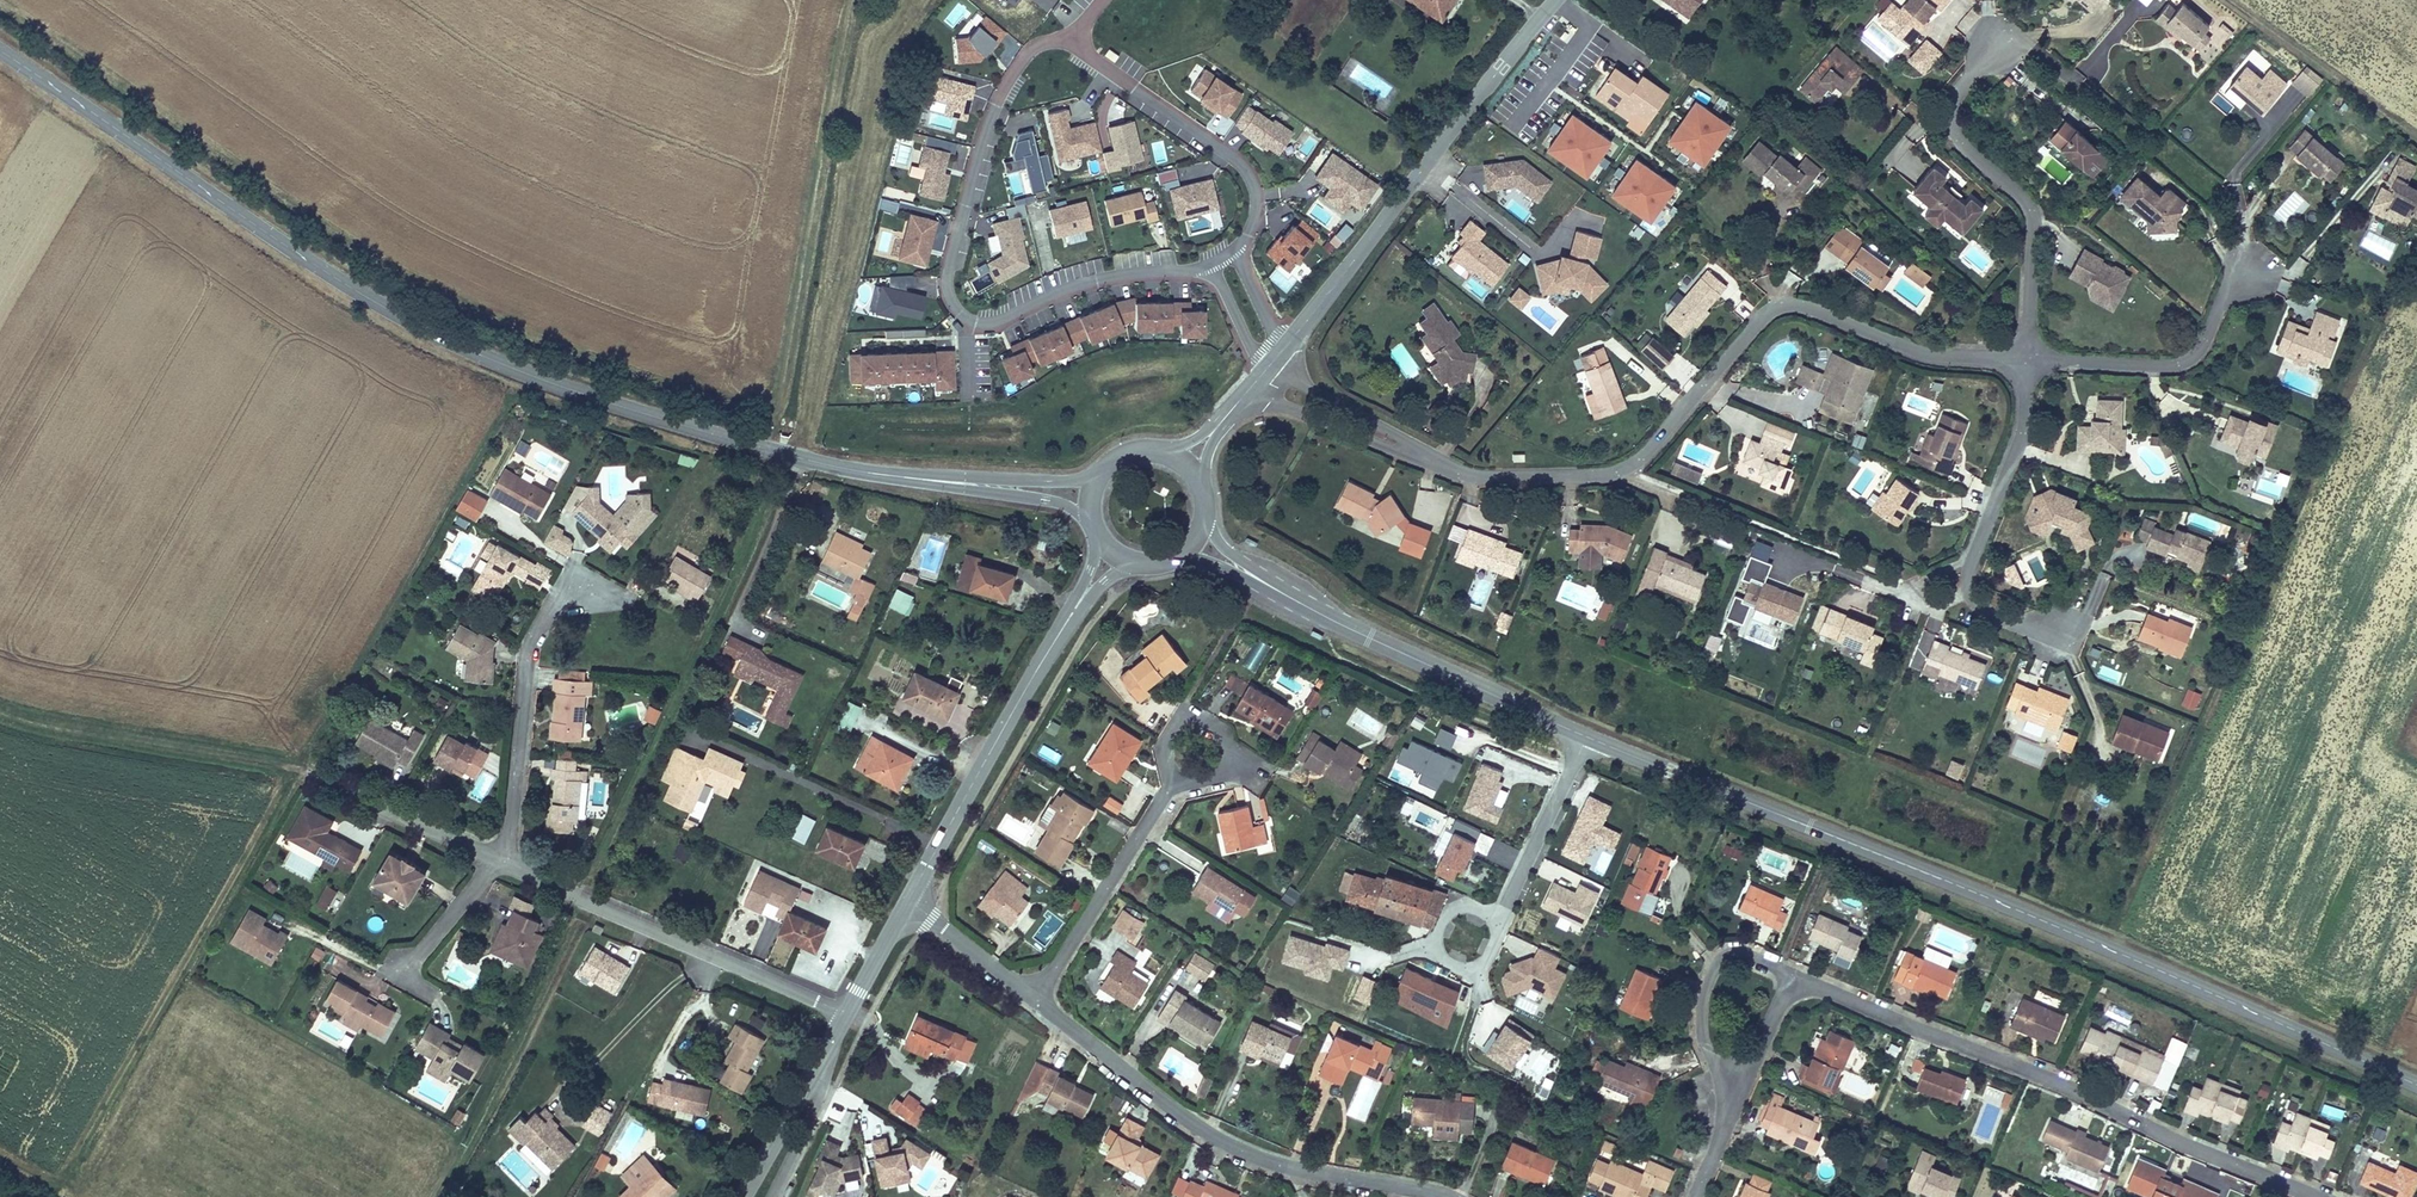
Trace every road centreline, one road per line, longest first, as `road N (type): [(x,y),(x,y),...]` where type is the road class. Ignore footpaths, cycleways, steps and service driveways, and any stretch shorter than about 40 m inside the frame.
road 1 (tertiary): [(0,47),(366,293),(445,336),(727,435),(924,476)]
road 2 (tertiary): [(1589,737),(1906,864),(2416,1087)]
road 3 (residential): [(1469,476),(1619,472),(1649,451),(1761,317),(1782,307),(1810,309),(1919,355),(2026,360)]
road 4 (residential): [(1071,43),(1047,41),(1024,56),(991,115),(947,277),(955,312),(984,328),(1102,279),(1211,266)]
road 5 (residential): [(2310,1196),(2180,1146),(2056,1083),(1790,978)]
road 6 (residential): [(1035,1002),(1213,1139),(1281,1166),(1447,1196)]
road 7 (tertiary): [(1282,351),(1556,0)]
road 8 (residential): [(493,863),(844,1016)]
road 9 (residential): [(1998,39),(1950,123),(1962,149),(2032,214),(2026,360)]
road 10 (track): [(329,782),(0,711)]
road 11 (residential): [(614,600),(568,594),(529,645),(508,831),(493,863)]
road 12 (tertiary): [(1060,629),(909,901)]
road 13 (residential): [(1235,251),(1254,210),(1244,168),(1071,43)]
road 14 (tertiary): [(1331,620),(1589,737)]
road 15 (residential): [(2026,360),(2180,364),(2201,345),(2230,283),(2253,272)]
road 16 (residential): [(1175,778),(1035,1002)]
road 17 (residential): [(1589,737),(1510,904),(1491,928),(1465,940)]
road 18 (residential): [(2026,360),(2024,422),(1969,594)]
road 19 (residential): [(1790,978),(1730,956),(1703,994),(1702,1037),(1729,1117)]
road 20 (residential): [(1247,394),(1469,476)]
road 21 (residential): [(1469,476),(1334,405),(1275,360)]
road 22 (tertiary): [(844,1016),(742,1196)]
road 23 (residential): [(1793,557),(1927,605),(1969,594)]
road 24 (residential): [(329,782),(493,863)]
road 25 (tertiary): [(924,476),(1054,498),(1091,522)]
road 26 (tertiary): [(1099,472),(924,476)]
road 27 (tertiary): [(1183,553),(1331,620)]
road 28 (tertiary): [(1331,620),(1226,549),(1204,521)]
road 29 (residential): [(909,901),(1035,1002)]
road 30 (residential): [(416,989),(411,960),(493,863)]
road 31 (residential): [(1790,978),(1729,1117)]
road 32 (tertiary): [(909,901),(844,1016)]
road 33 (residential): [(1185,723),(1207,725),(1225,752),(1208,781),(1175,778)]
road 34 (residential): [(1211,266),(1264,374)]

